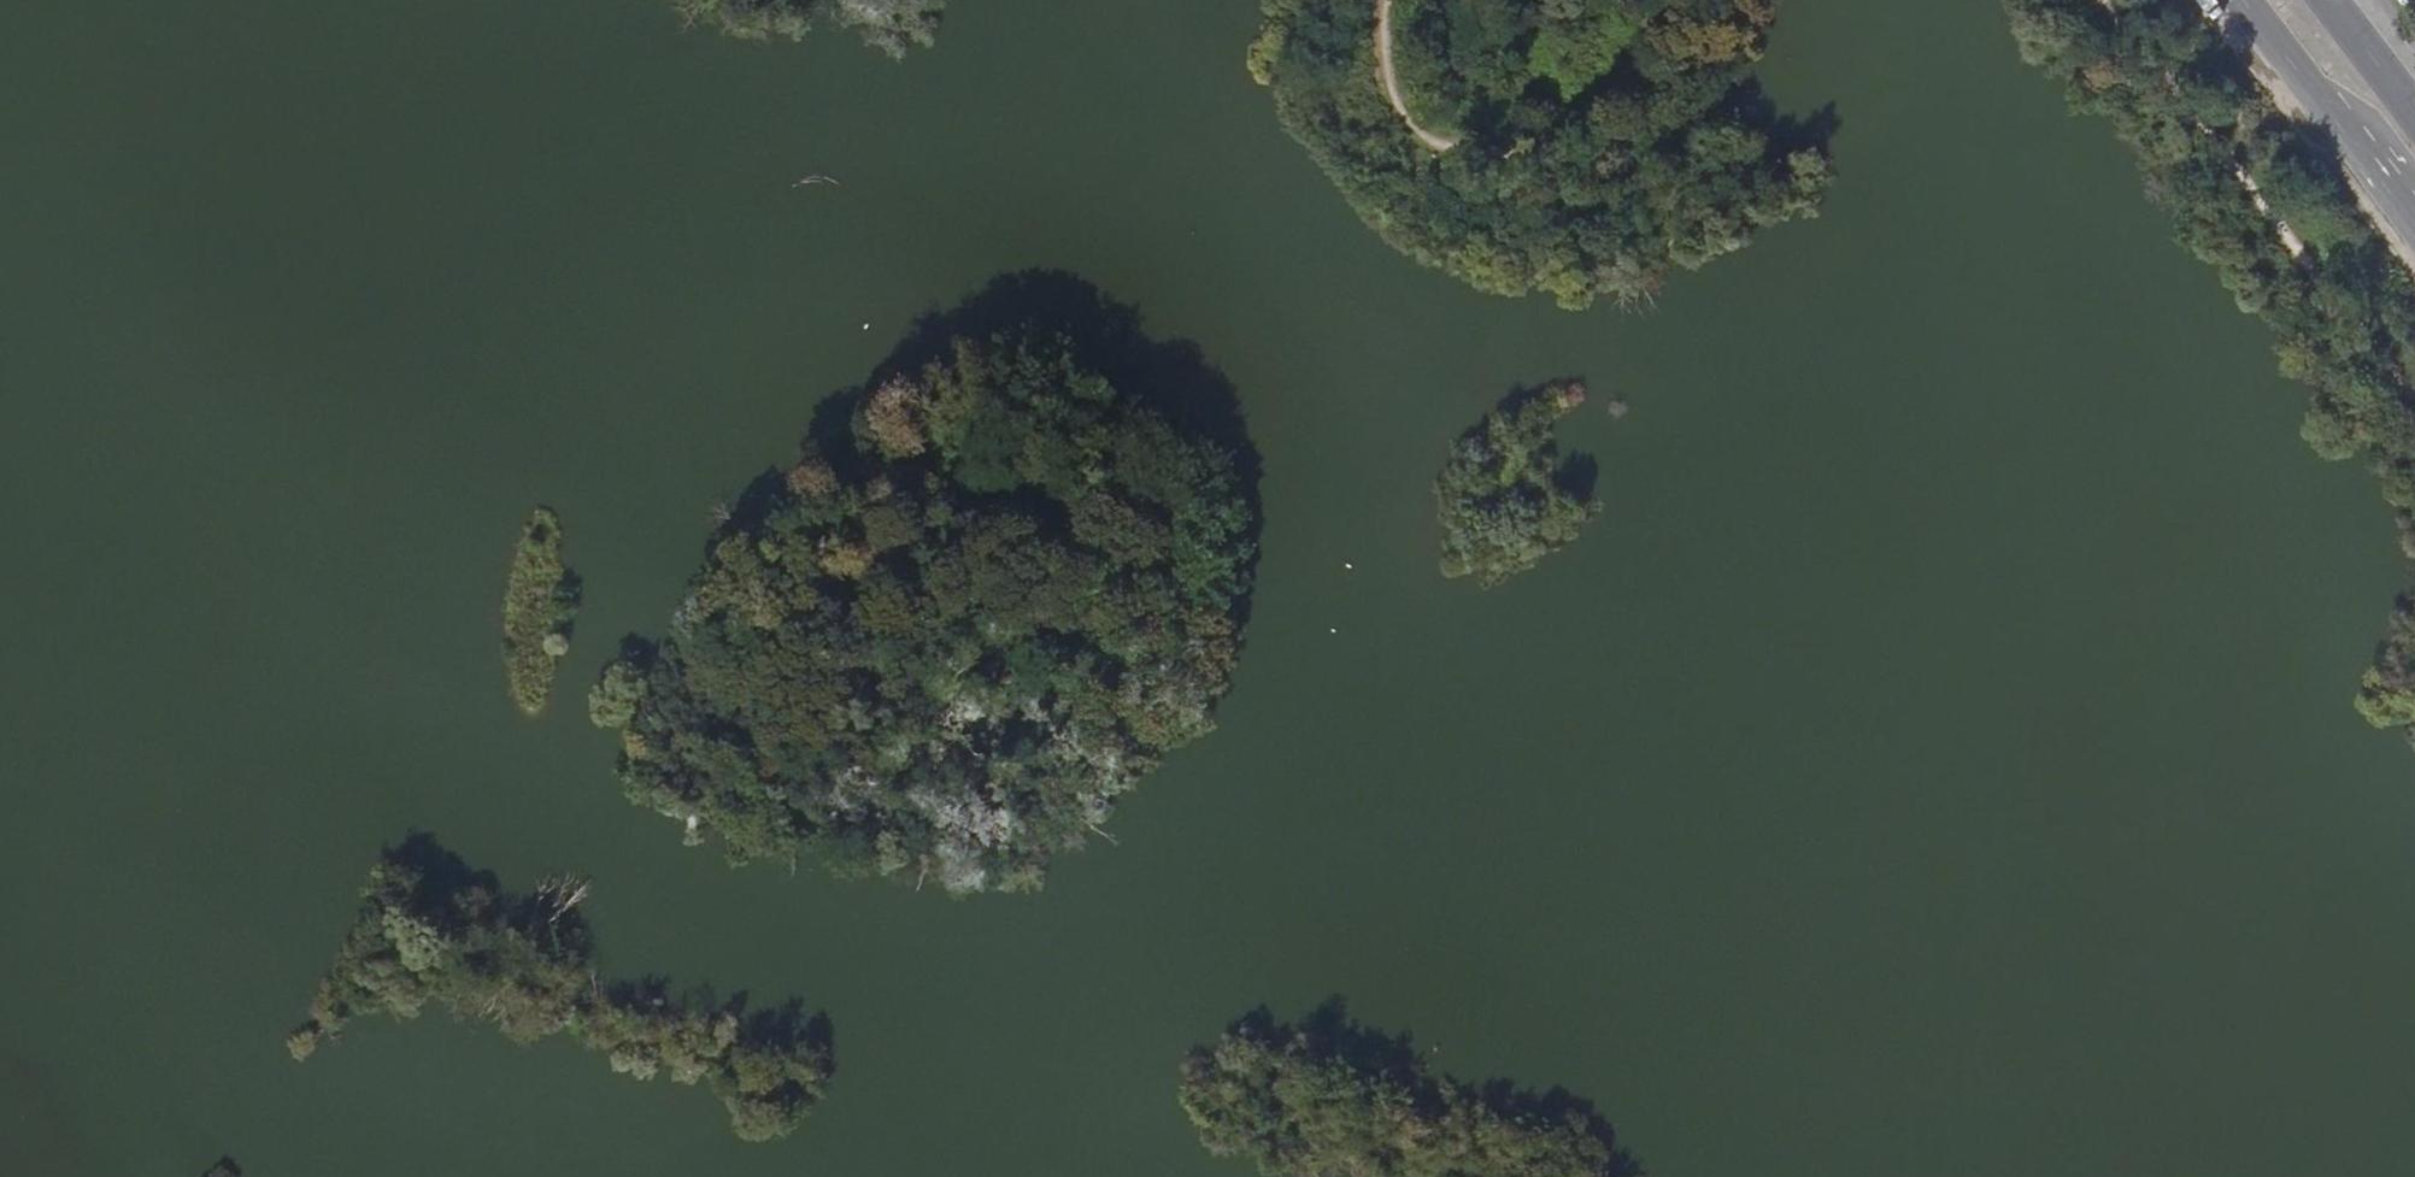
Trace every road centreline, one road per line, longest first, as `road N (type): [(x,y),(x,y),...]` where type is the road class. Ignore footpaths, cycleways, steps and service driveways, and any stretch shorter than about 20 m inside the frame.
road 1 (primary): [(2238,0),(2414,232)]
road 2 (primary): [(2414,123),(2321,0)]

